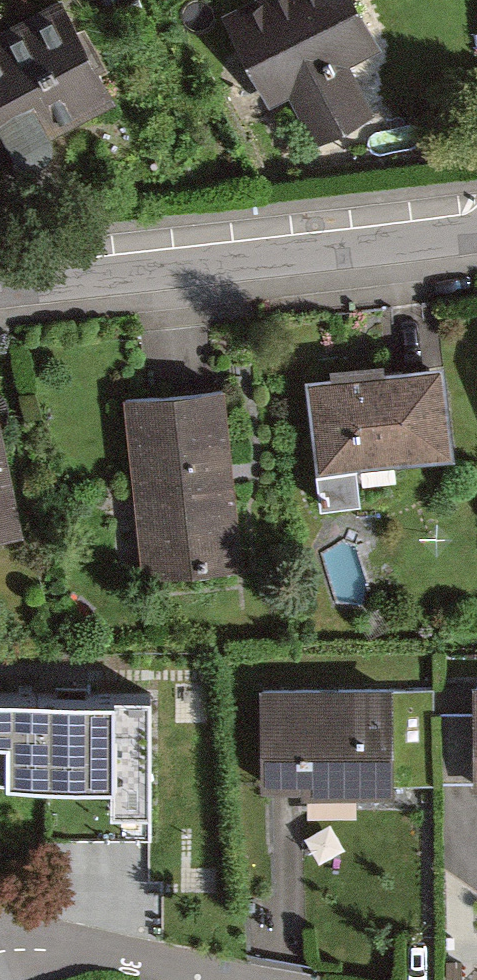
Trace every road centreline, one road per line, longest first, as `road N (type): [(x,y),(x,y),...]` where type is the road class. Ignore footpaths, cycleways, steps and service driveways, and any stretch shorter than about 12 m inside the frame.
road 1 (residential): [(476,229),(0,284)]
road 2 (residential): [(0,938),(46,940),(230,979)]

